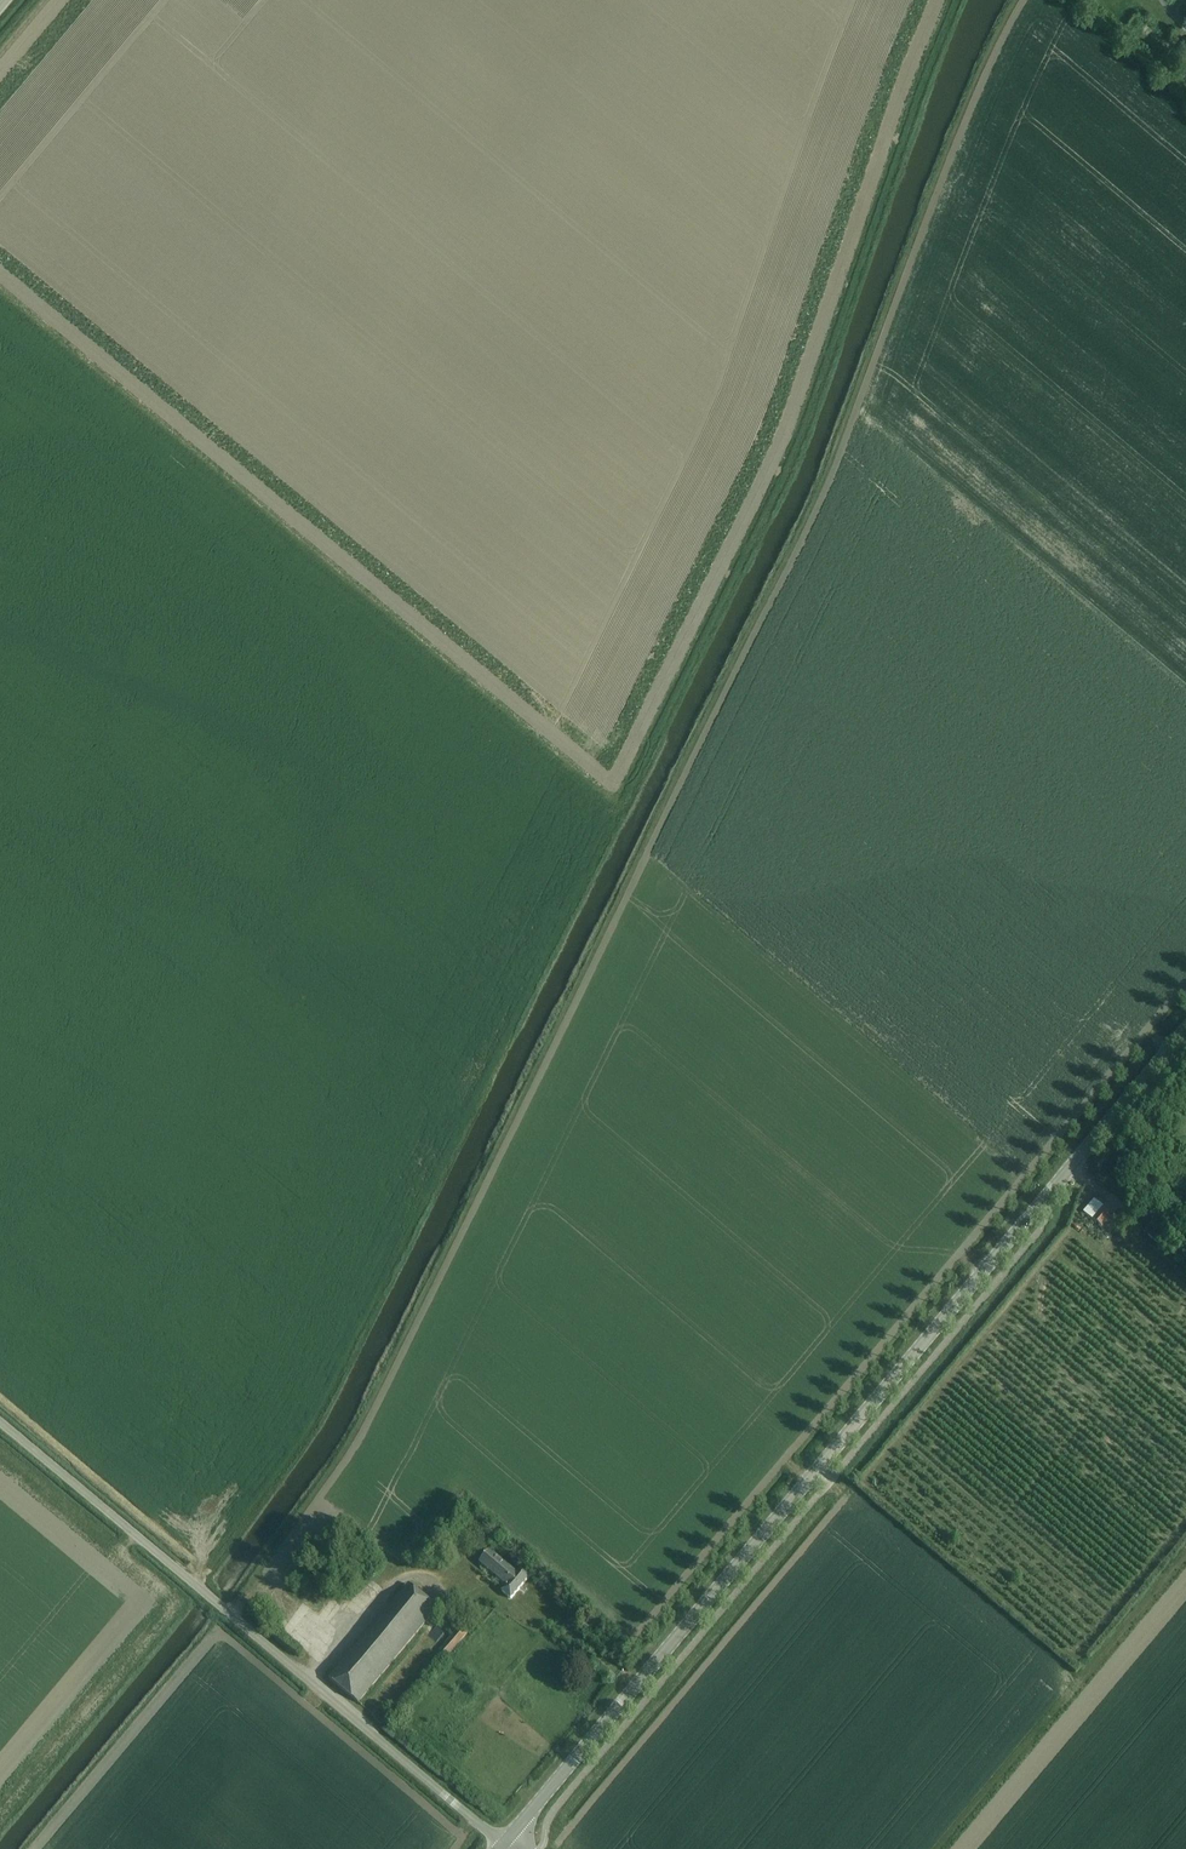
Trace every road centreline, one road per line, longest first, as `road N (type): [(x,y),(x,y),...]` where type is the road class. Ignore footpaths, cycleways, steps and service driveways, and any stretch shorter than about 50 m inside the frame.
road 1 (tertiary): [(502,1845),(1185,1031)]
road 2 (unclassified): [(502,1845),(0,1422)]

